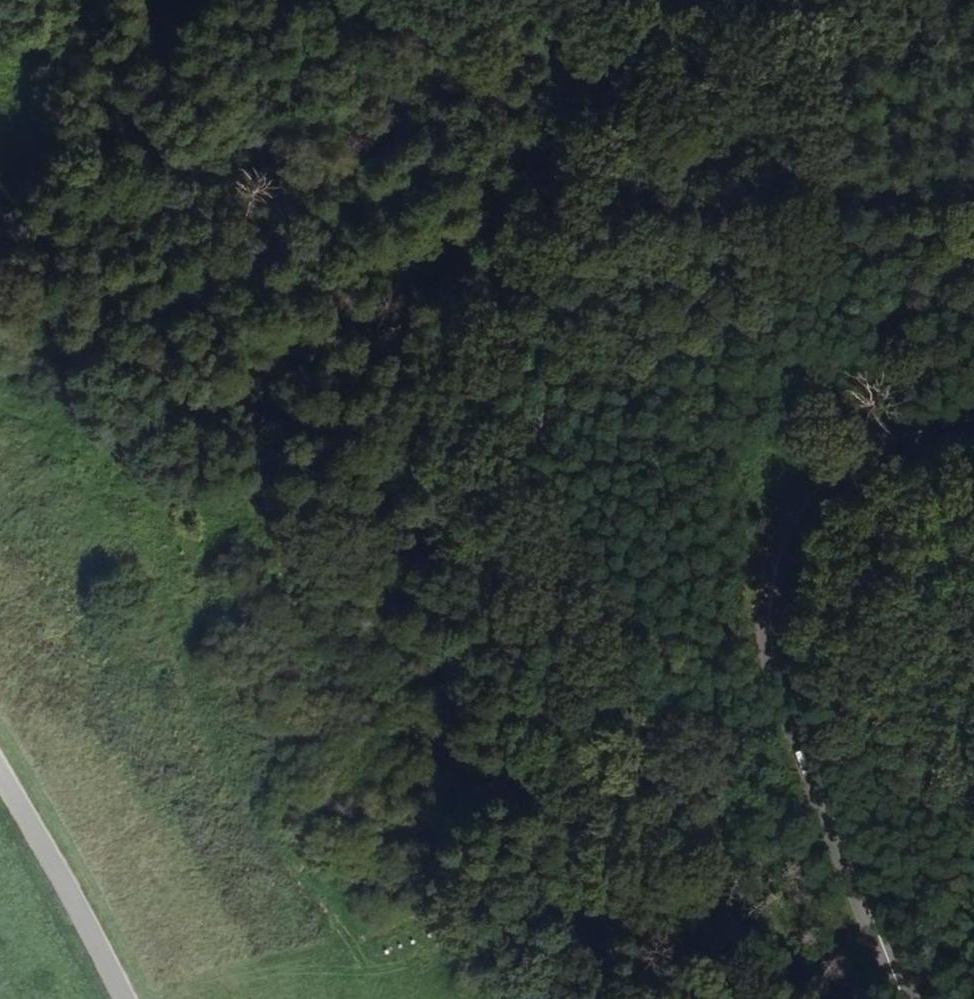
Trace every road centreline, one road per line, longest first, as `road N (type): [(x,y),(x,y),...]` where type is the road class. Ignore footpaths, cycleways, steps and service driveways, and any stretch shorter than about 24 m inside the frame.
road 1 (tertiary): [(973,426),(851,465),(805,496),(782,525),(767,573),(761,624),(771,676),(897,998)]
road 2 (unclassified): [(0,772),(126,998)]

